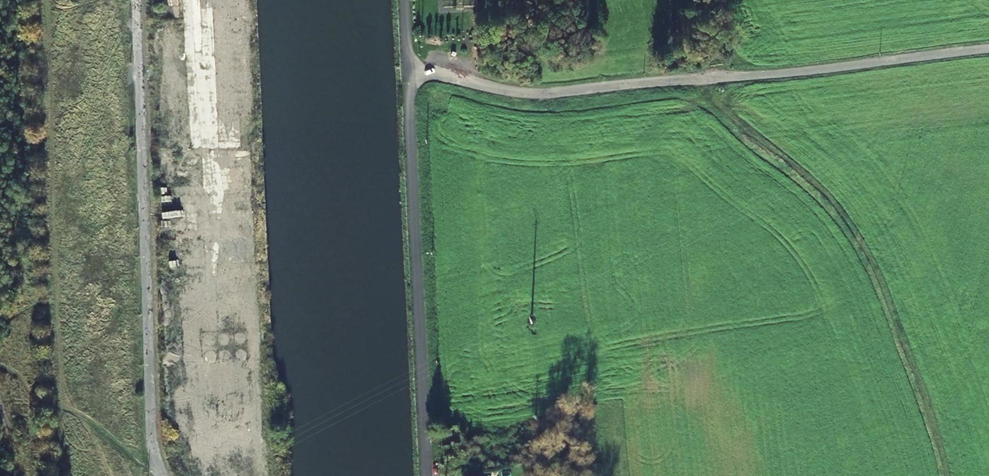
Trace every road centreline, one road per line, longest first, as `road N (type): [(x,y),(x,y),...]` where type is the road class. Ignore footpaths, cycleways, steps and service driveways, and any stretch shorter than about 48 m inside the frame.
road 1 (residential): [(406,70),(519,98),(988,51)]
road 2 (residential): [(428,475),(406,70)]

